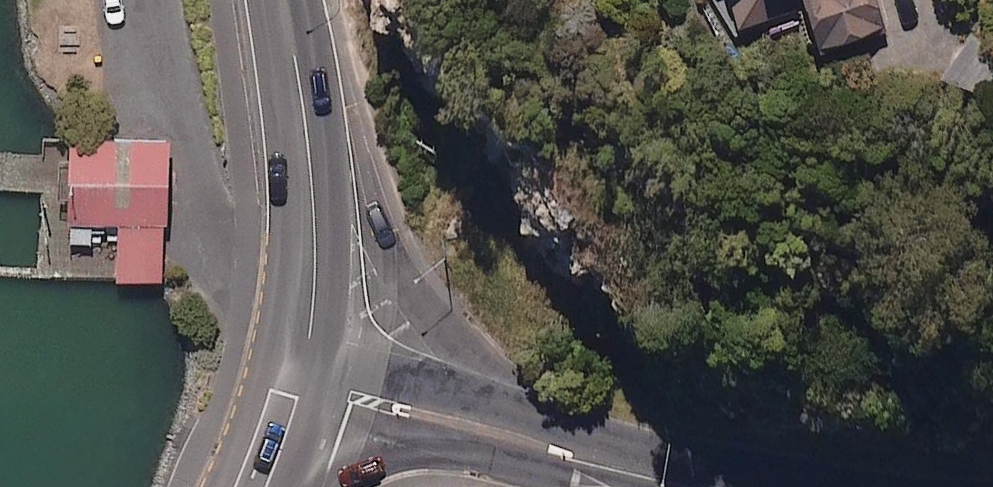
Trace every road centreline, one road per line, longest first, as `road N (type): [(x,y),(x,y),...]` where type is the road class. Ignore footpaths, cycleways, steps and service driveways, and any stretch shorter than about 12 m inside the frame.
road 1 (tertiary): [(299,60),(344,129),(397,266),(433,322),(475,363),(635,466)]
road 2 (tertiary): [(635,466),(300,384)]
road 3 (secondary): [(299,60),(315,260),(300,384)]

